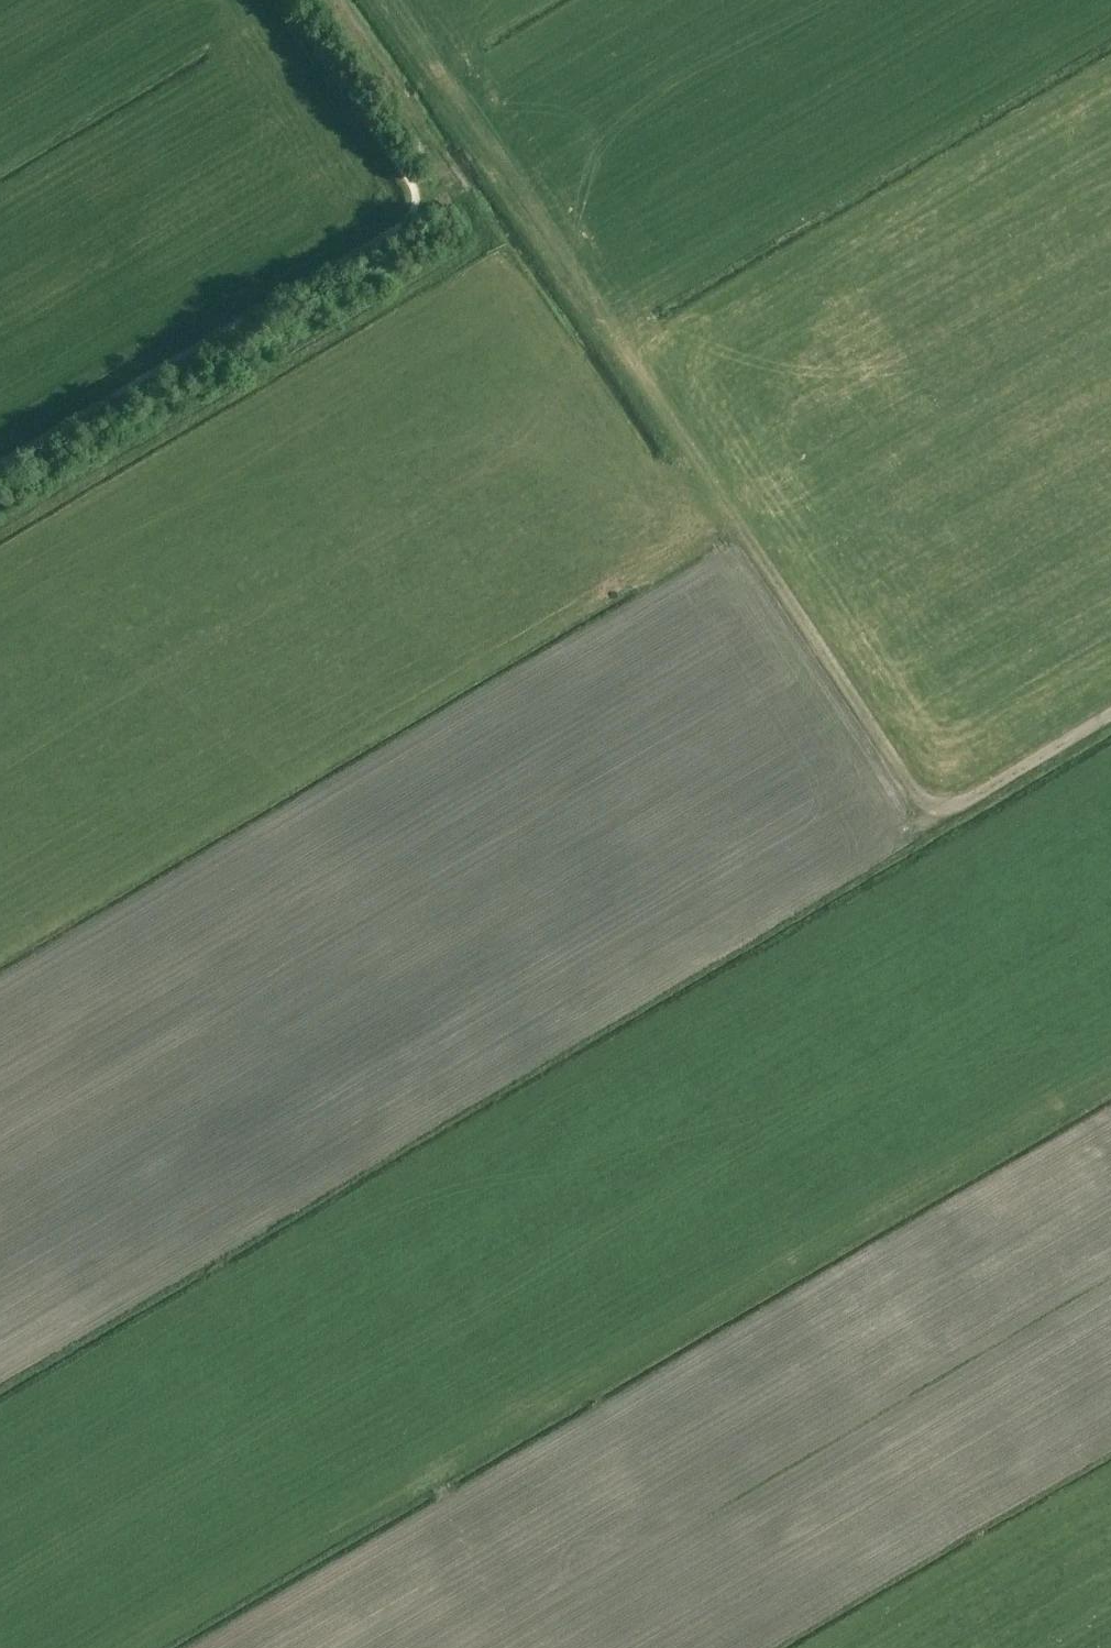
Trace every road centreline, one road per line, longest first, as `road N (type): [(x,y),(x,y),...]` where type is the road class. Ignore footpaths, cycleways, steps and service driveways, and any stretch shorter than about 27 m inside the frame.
road 1 (track): [(1110,706),(954,796)]

